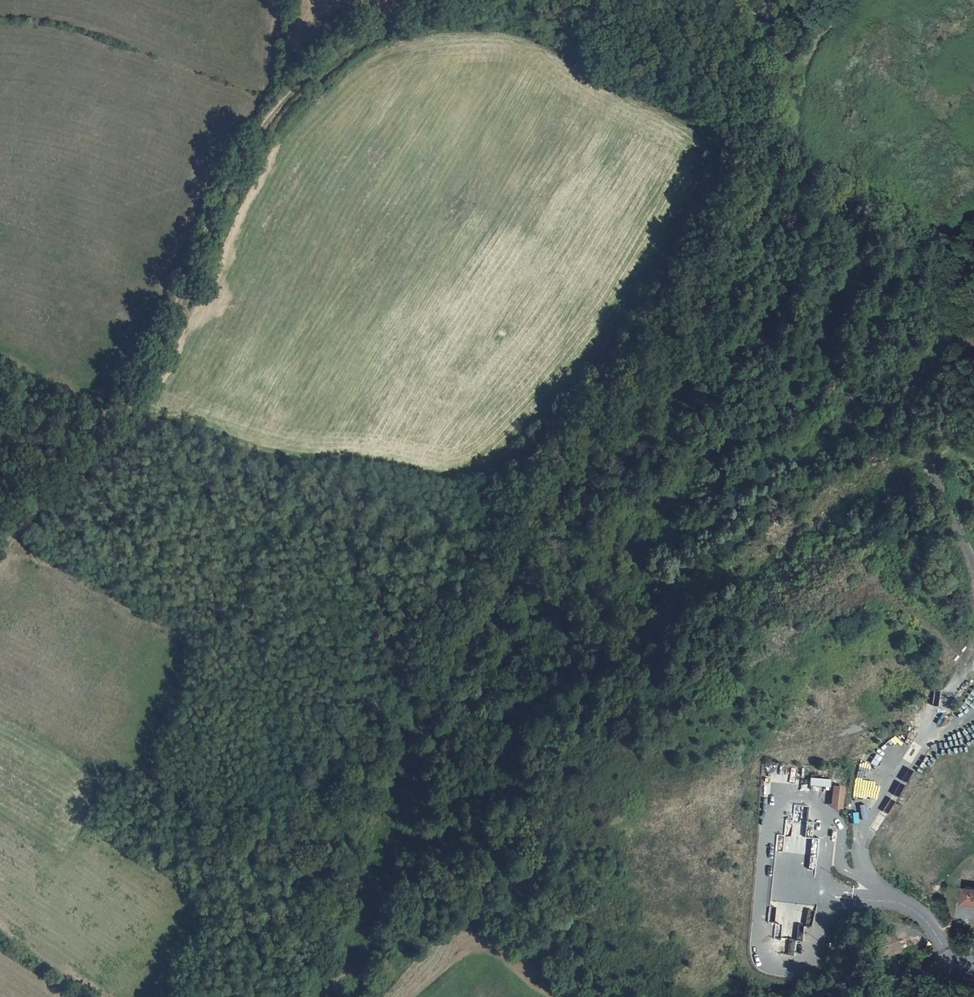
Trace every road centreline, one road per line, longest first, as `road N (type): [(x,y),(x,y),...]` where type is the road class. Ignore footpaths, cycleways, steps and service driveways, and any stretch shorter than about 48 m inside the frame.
road 1 (track): [(0,552),(72,469),(180,309),(227,183),(279,104),(389,17),(471,0)]
road 2 (track): [(555,0),(625,15),(776,77),(787,33),(823,0)]
road 3 (tertiary): [(973,965),(876,977),(828,996)]

